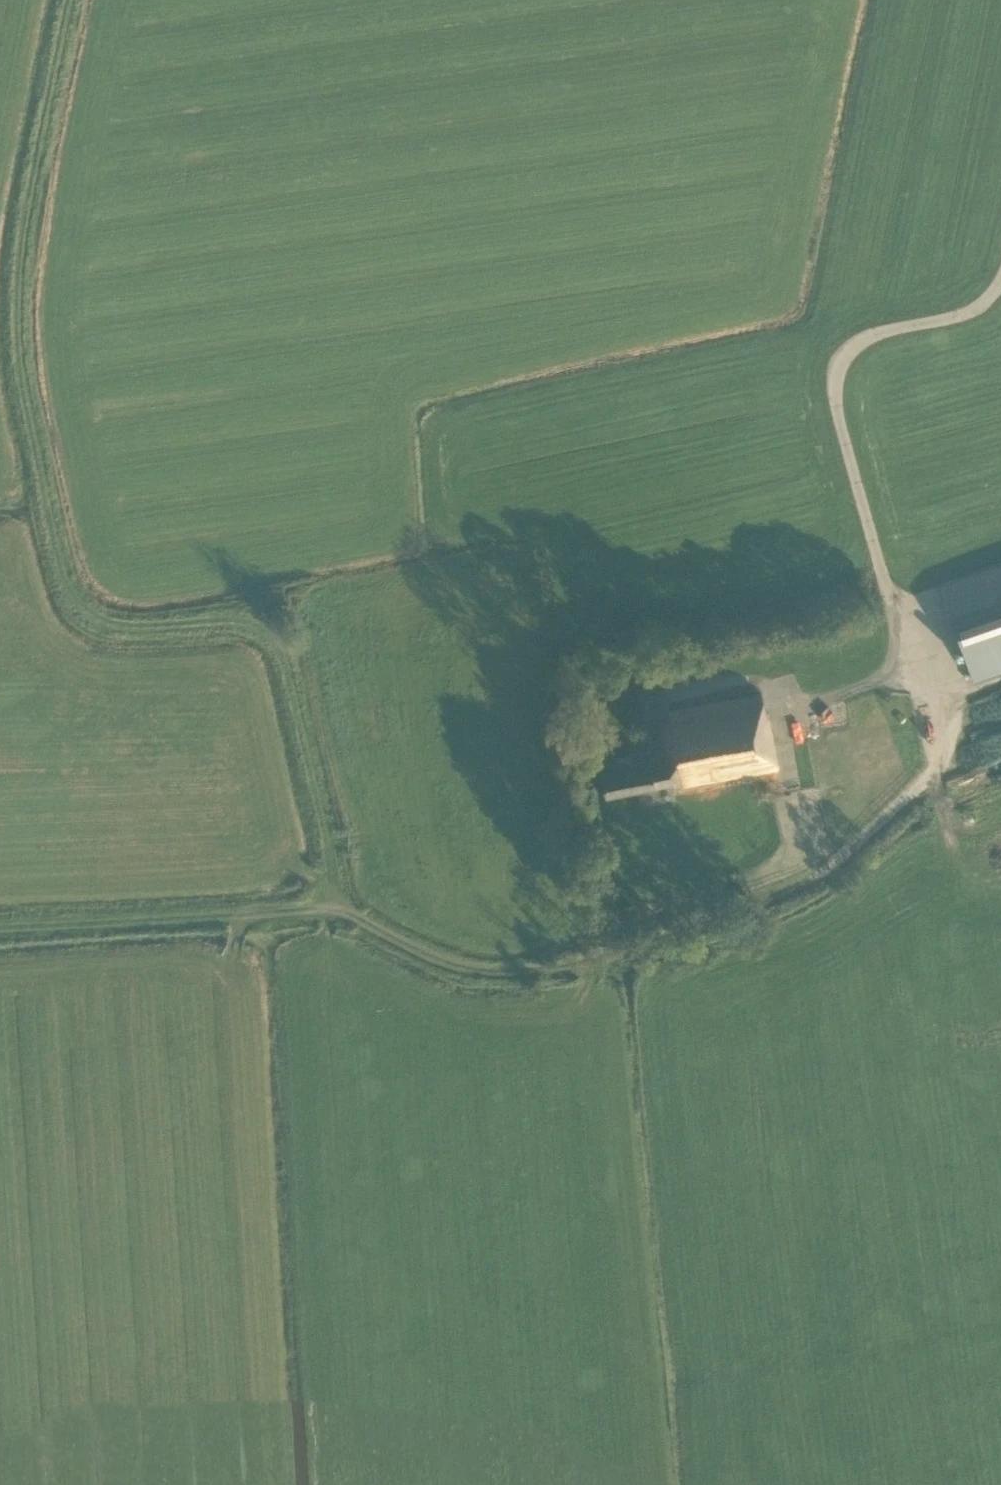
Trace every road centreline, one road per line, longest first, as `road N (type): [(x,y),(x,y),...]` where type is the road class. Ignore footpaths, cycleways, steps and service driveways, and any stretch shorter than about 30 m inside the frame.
road 1 (track): [(334,912),(335,877),(275,620),(94,614),(48,526),(9,327),(33,127),(66,0)]
road 2 (track): [(334,912),(0,932)]

